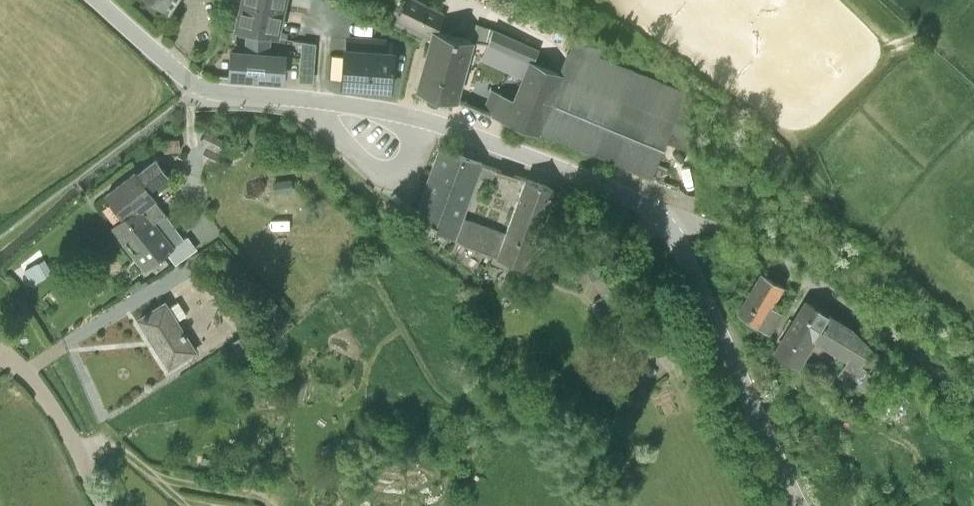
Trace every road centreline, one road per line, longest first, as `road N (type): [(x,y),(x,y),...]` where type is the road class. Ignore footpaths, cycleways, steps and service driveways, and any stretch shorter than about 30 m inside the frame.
road 1 (unclassified): [(665,222),(601,184),(411,115),(203,90),(102,0)]
road 2 (unclassified): [(973,399),(853,300),(793,264),(720,226),(665,222)]
road 3 (unclassified): [(800,505),(665,222)]
road 4 (track): [(79,458),(109,446),(154,474),(235,488),(274,505)]
road 5 (residential): [(100,505),(48,401),(0,350)]

